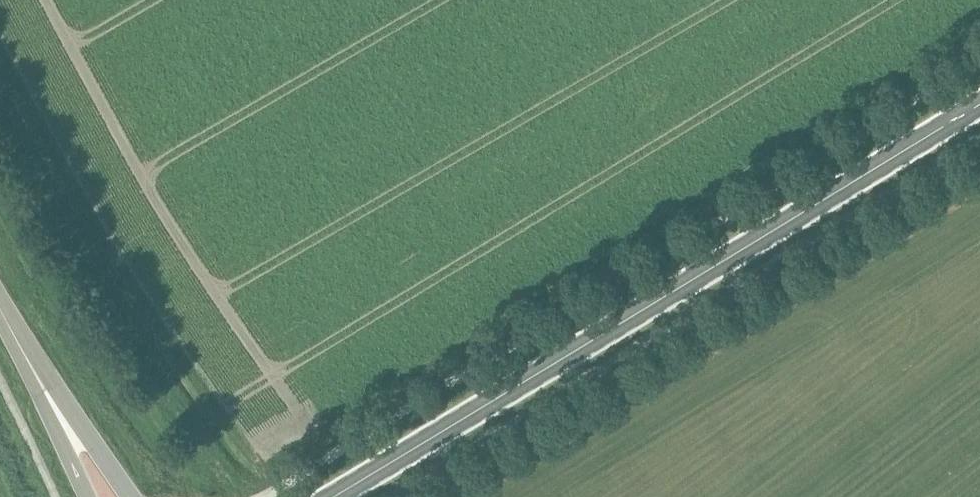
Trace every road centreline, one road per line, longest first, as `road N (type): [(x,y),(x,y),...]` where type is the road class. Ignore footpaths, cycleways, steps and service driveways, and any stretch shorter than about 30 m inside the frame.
road 1 (secondary): [(335,496),(979,105)]
road 2 (tertiary): [(0,307),(59,417)]

